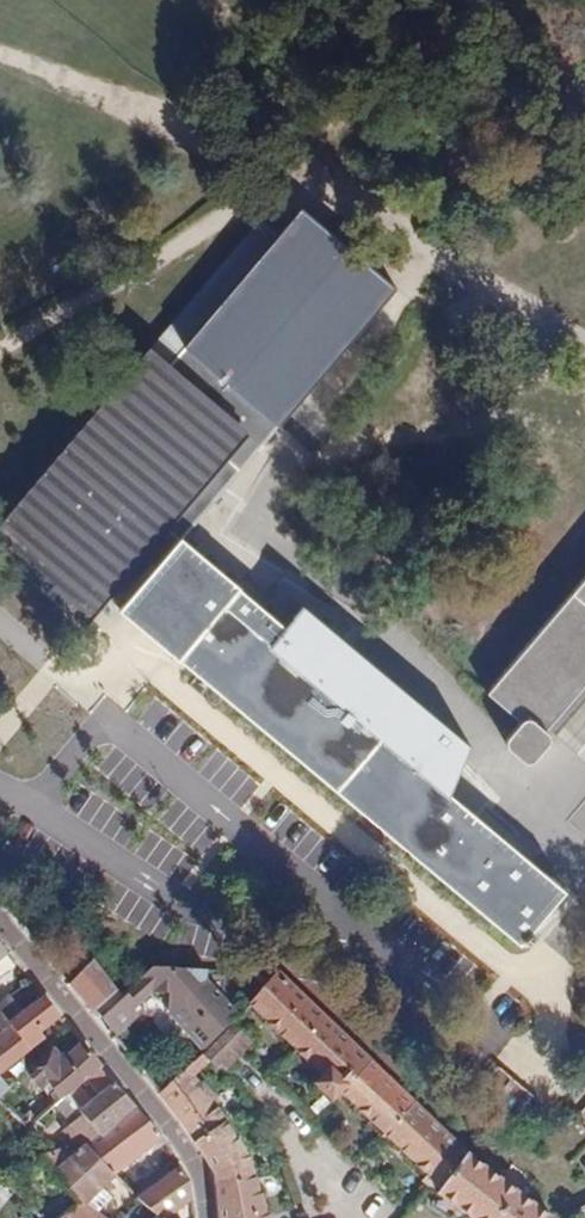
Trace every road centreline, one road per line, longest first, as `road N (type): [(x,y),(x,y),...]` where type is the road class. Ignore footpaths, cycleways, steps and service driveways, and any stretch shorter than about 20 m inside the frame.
road 1 (residential): [(0,920),(194,1161),(206,1217)]

